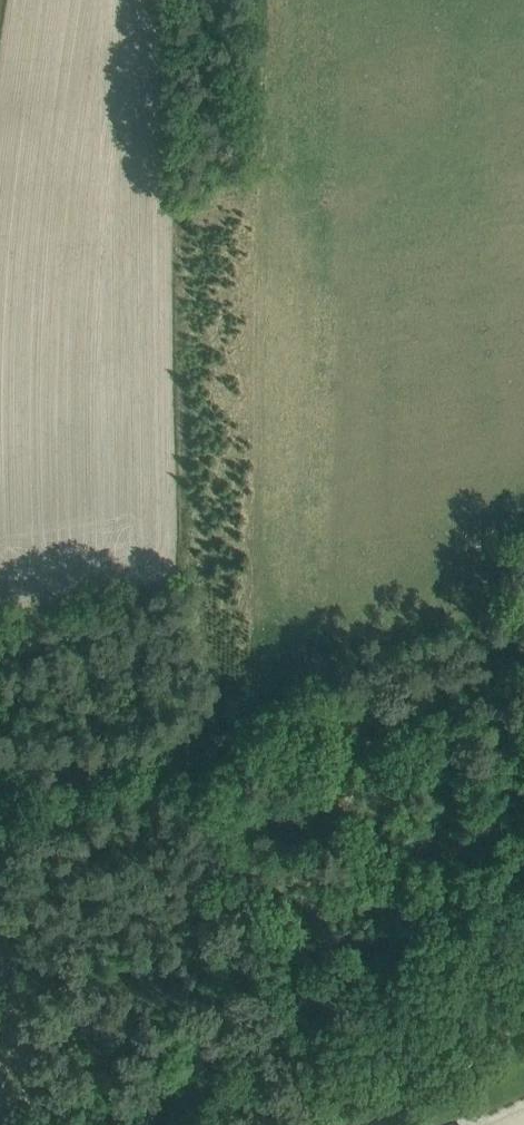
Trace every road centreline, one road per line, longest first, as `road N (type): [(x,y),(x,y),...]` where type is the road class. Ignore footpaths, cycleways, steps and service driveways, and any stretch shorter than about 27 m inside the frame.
road 1 (track): [(523,646),(133,769),(0,801)]

